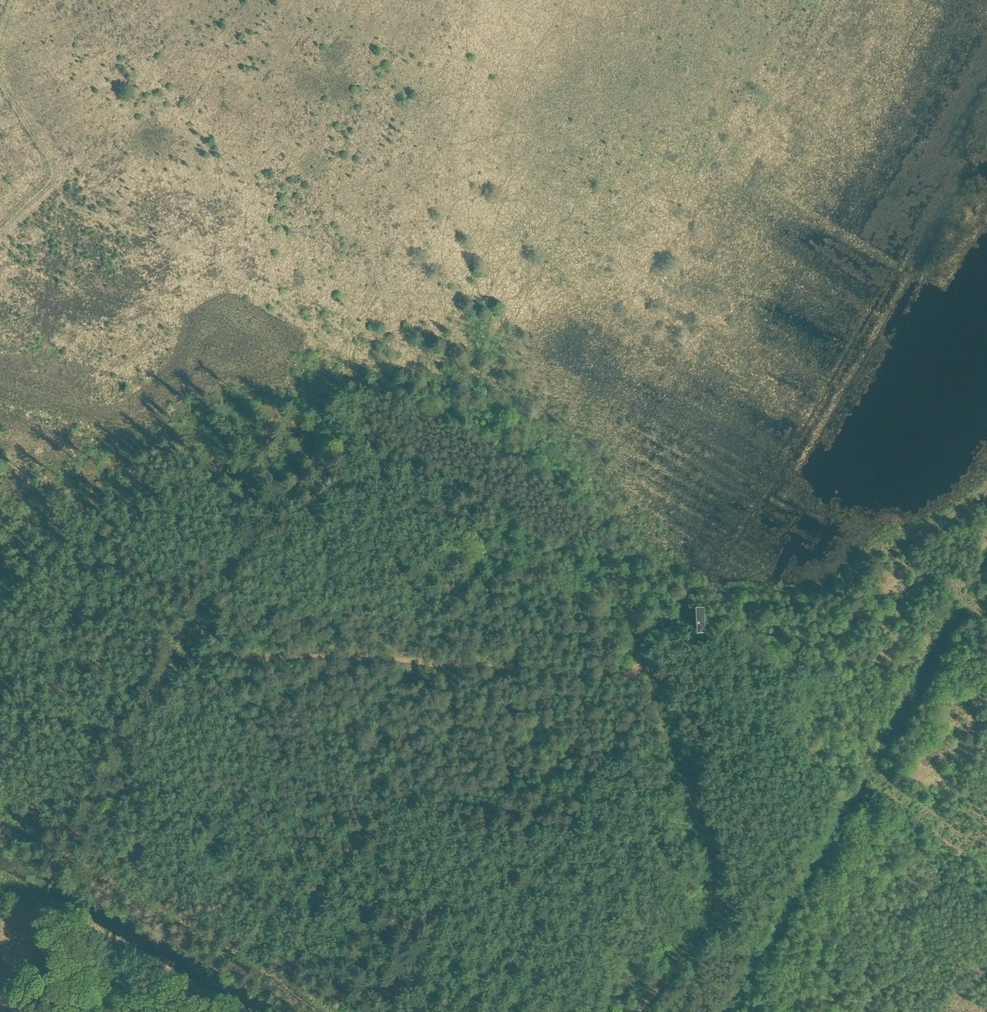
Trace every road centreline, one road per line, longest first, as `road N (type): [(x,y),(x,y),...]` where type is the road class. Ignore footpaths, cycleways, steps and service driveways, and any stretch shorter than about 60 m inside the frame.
road 1 (track): [(637,1011),(696,940),(713,886),(642,675)]

